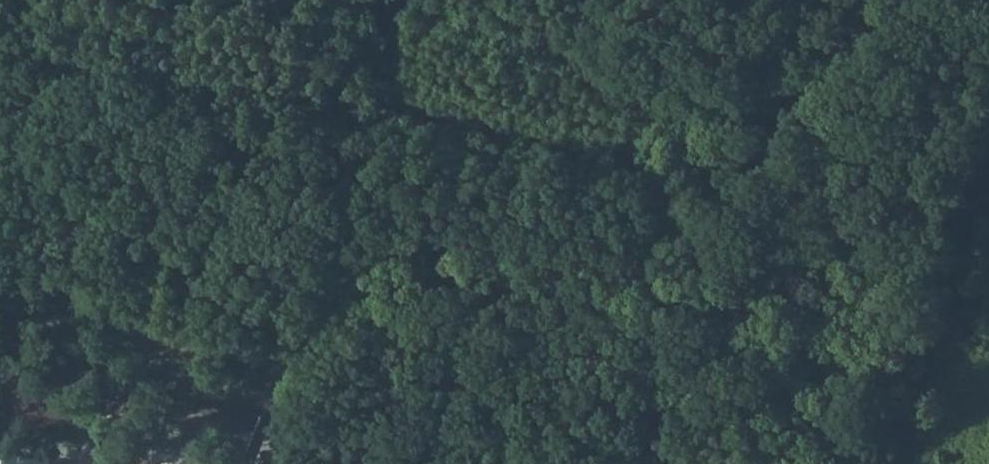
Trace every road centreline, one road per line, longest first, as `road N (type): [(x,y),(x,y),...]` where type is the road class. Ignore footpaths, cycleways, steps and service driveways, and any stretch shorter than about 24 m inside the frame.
road 1 (track): [(402,0),(388,117),(332,312),(290,416)]

